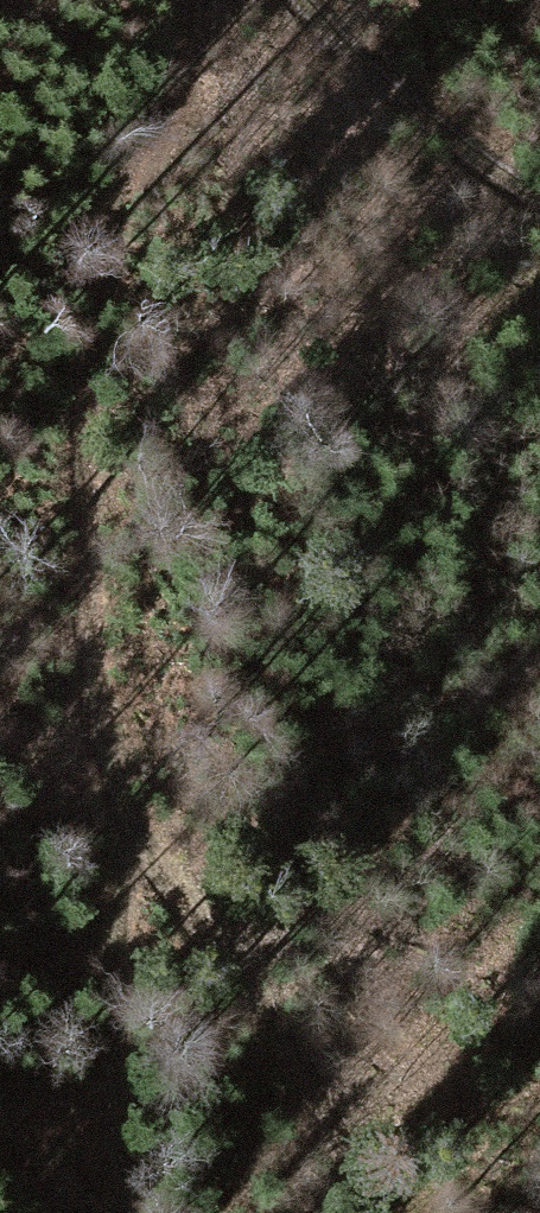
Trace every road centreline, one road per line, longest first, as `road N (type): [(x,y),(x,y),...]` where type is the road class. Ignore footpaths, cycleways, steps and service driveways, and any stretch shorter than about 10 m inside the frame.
road 1 (track): [(173,0),(107,206),(79,413),(119,653),(124,1212)]
road 2 (track): [(121,764),(402,1212)]
road 3 (track): [(539,207),(496,174),(319,0)]

